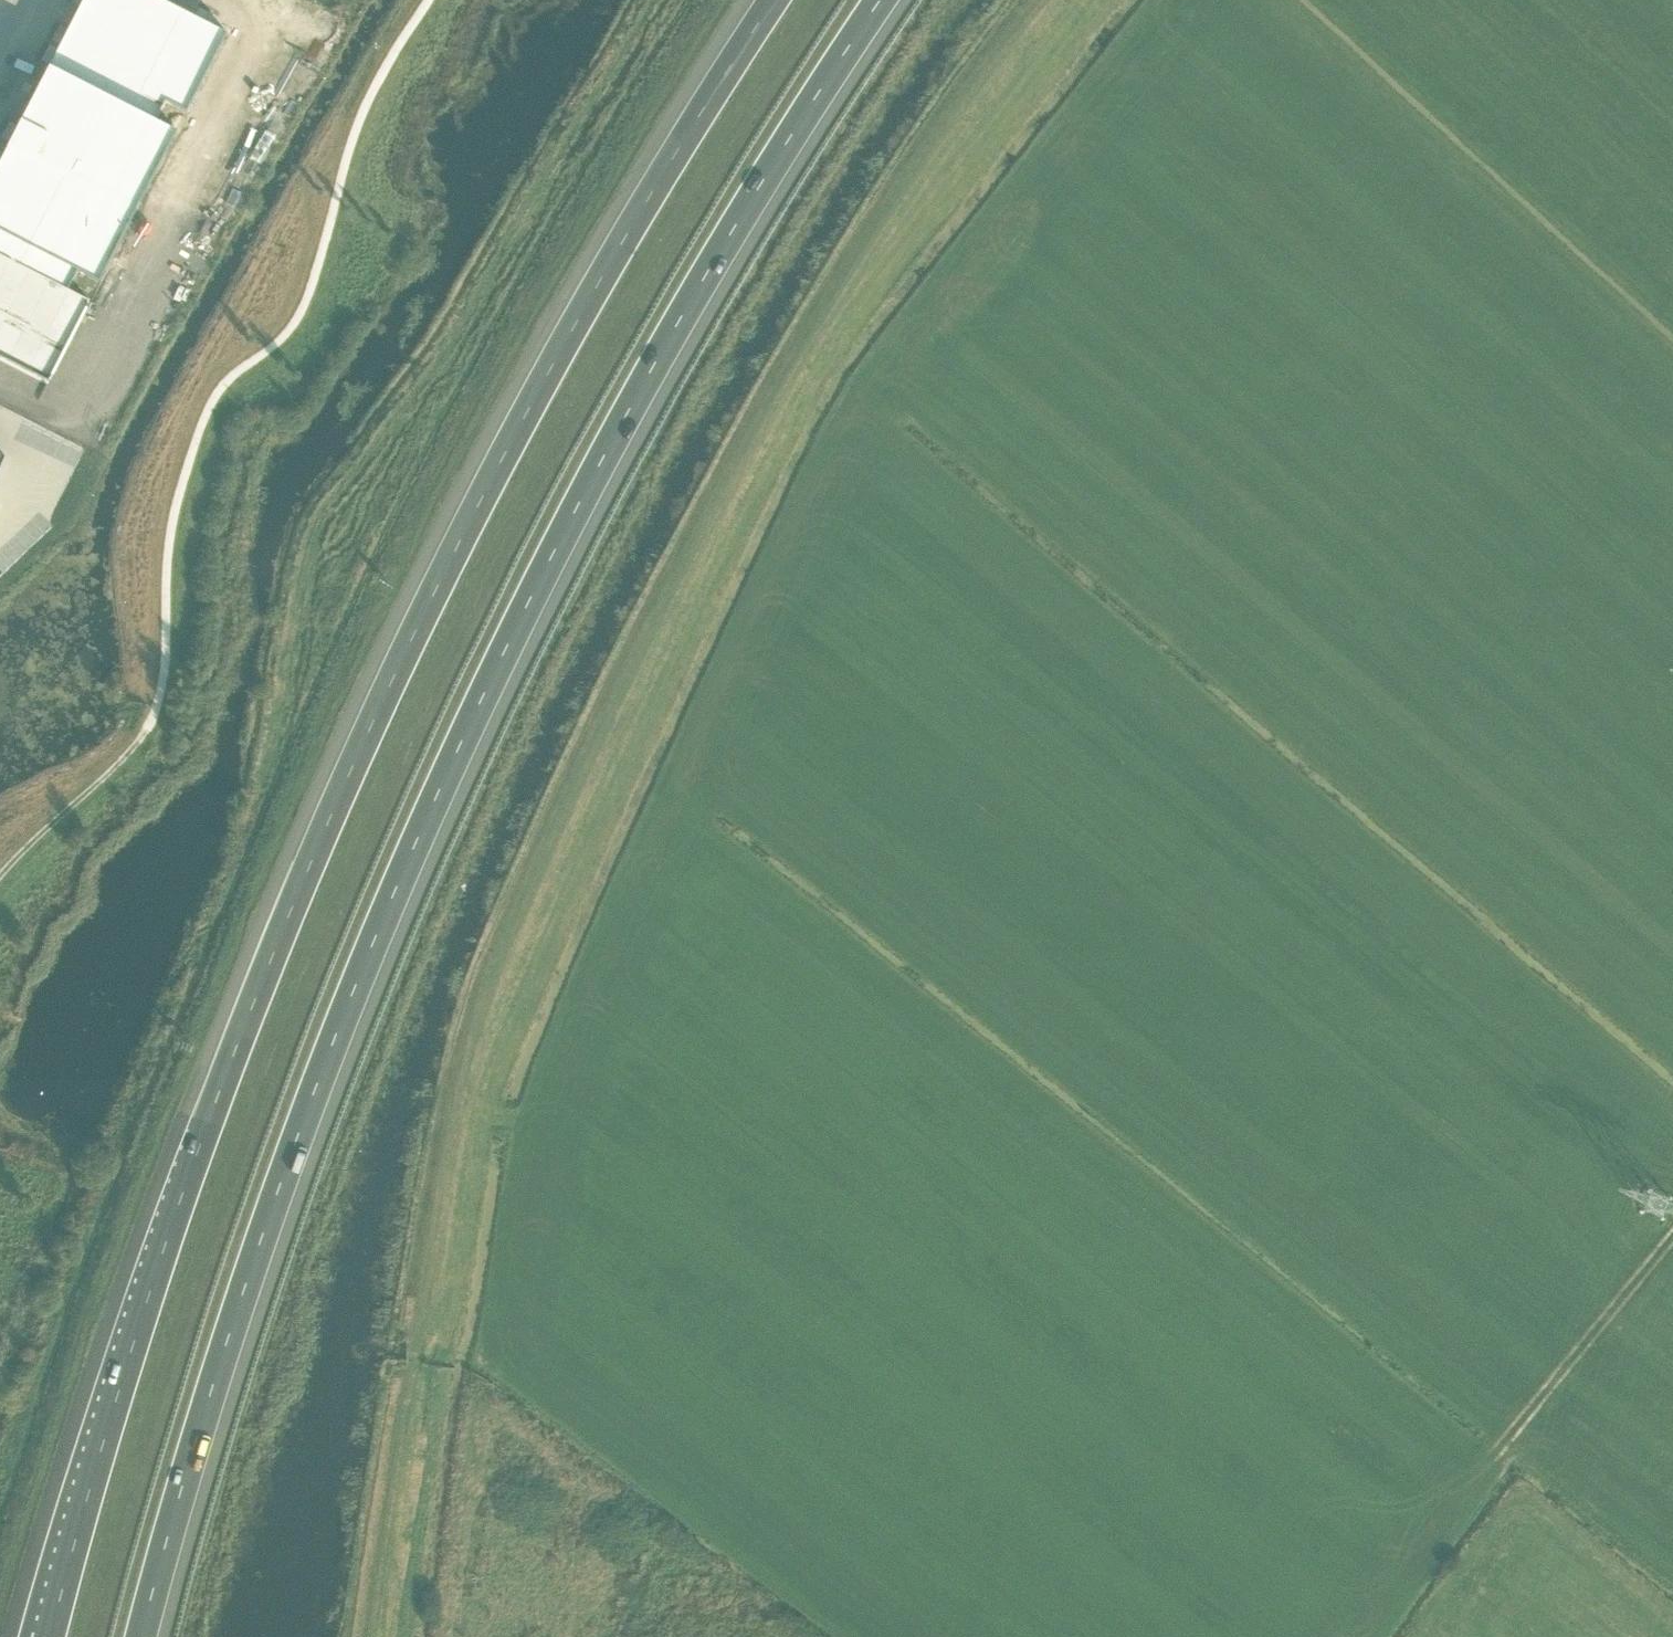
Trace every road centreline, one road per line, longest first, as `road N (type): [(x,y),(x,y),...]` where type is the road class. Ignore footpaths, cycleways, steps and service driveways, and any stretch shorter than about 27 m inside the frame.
road 1 (motorway): [(141,1636),(186,1471),(287,1168),(441,781),(629,406),(775,157),(880,0)]
road 2 (motorway): [(772,0),(563,331),(365,719),(173,1225),(49,1636)]

